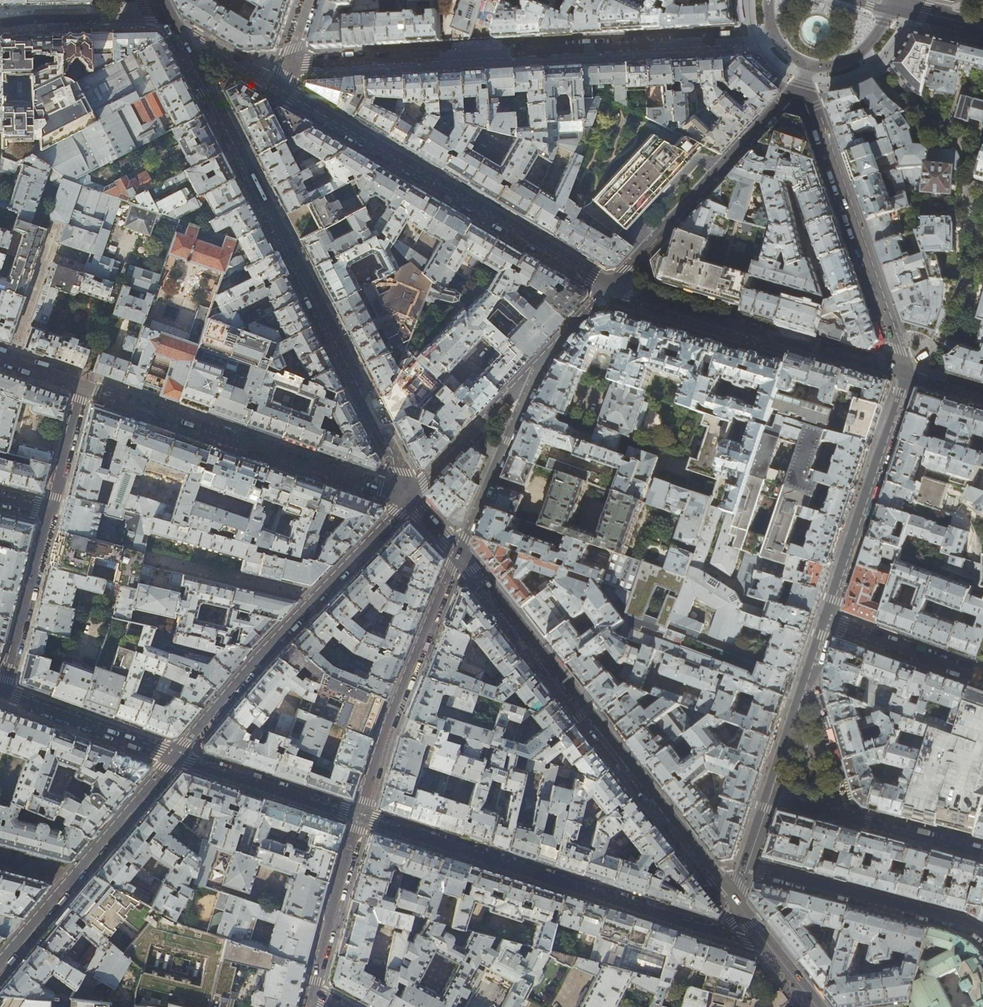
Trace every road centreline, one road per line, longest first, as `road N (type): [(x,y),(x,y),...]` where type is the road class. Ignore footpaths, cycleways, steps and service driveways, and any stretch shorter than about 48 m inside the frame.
road 1 (tertiary): [(412,497),(172,25)]
road 2 (residential): [(775,39),(288,65)]
road 3 (tertiary): [(736,901),(460,550)]
road 4 (residential): [(613,286),(280,88)]
road 5 (residential): [(360,814),(714,930)]
road 6 (residential): [(907,375),(613,286)]
road 7 (residential): [(816,105),(907,375)]
road 8 (residential): [(360,814),(460,550)]
road 9 (residential): [(907,375),(826,619)]
road 10 (residential): [(613,286),(780,102)]
road 11 (residential): [(746,869),(957,922),(982,935)]
road 12 (residential): [(770,795),(982,852)]
road 13 (residential): [(175,754),(313,599)]
road 14 (residential): [(50,511),(82,387),(9,361)]
road 15 (residential): [(460,550),(535,369)]
road 16 (residential): [(175,754),(360,814)]
road 17 (residential): [(3,692),(50,511)]
road 18 (residential): [(310,994),(360,814)]
road 19 (residential): [(826,619),(770,795)]
road 20 (residential): [(3,692),(175,754)]
road 21 (residential): [(412,497),(535,369)]
road 22 (residential): [(148,557),(313,599)]
road 23 (residential): [(982,677),(826,619)]
road 24 (residential): [(158,14),(0,22)]
road 25 (residential): [(74,875),(175,754)]
road 26 (residential): [(9,361),(57,225)]
road 27 (residential): [(313,599),(412,497)]
road 28 (residential): [(280,88),(172,25)]

